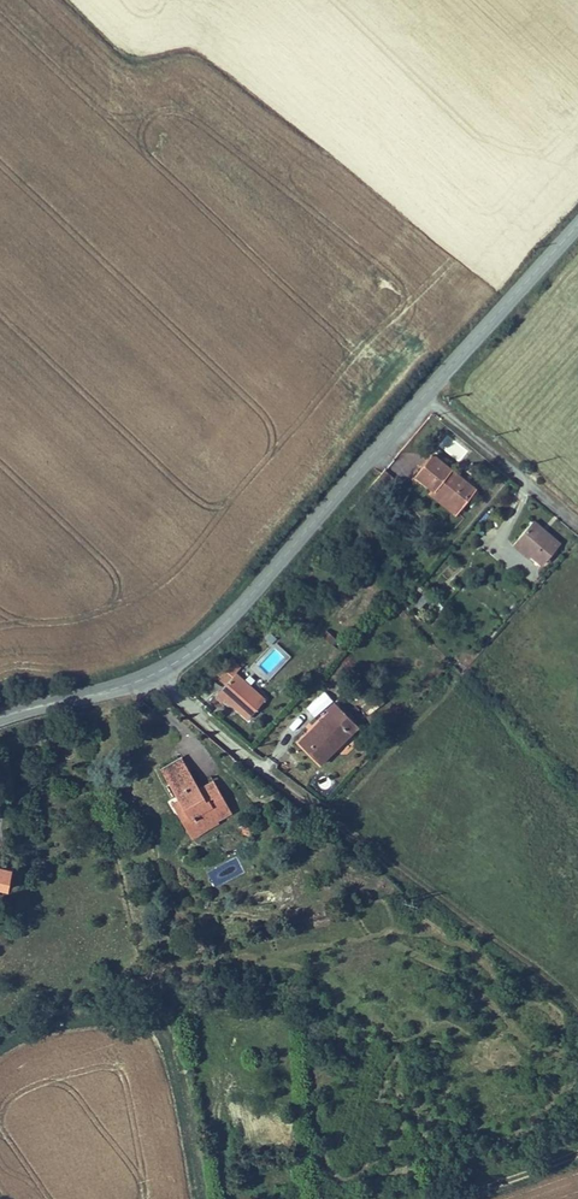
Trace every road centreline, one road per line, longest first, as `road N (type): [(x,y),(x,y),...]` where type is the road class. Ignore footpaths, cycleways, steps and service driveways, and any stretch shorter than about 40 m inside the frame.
road 1 (secondary): [(166,670),(225,629),(427,384),(577,225)]
road 2 (track): [(577,1004),(366,831)]
road 3 (unclassified): [(366,831),(166,670)]
road 4 (secondary): [(0,717),(166,670)]
road 5 (track): [(414,1198),(577,1143)]

